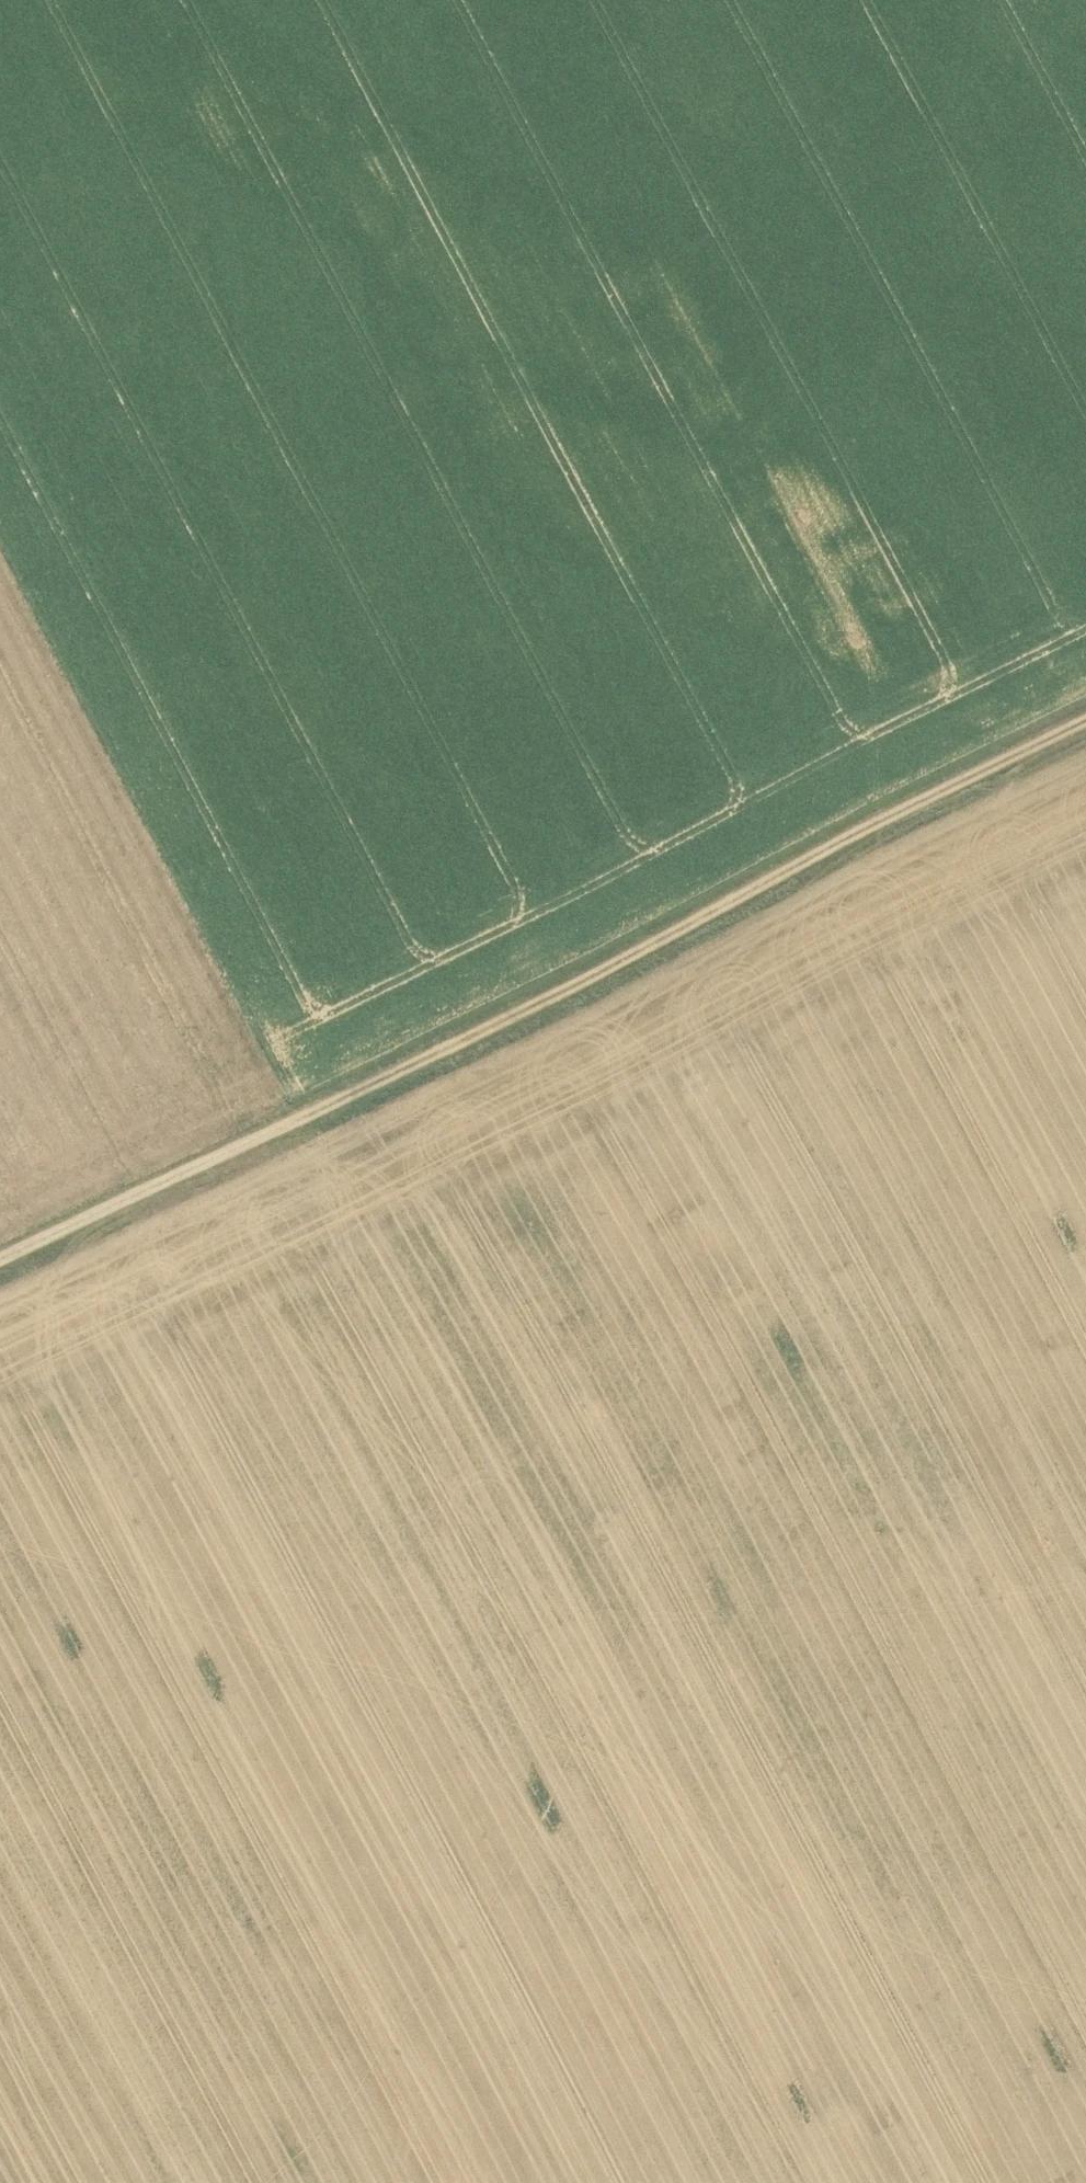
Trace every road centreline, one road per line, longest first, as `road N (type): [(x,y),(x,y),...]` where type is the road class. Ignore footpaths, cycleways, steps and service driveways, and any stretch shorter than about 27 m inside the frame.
road 1 (track): [(0,1206),(1085,689)]

